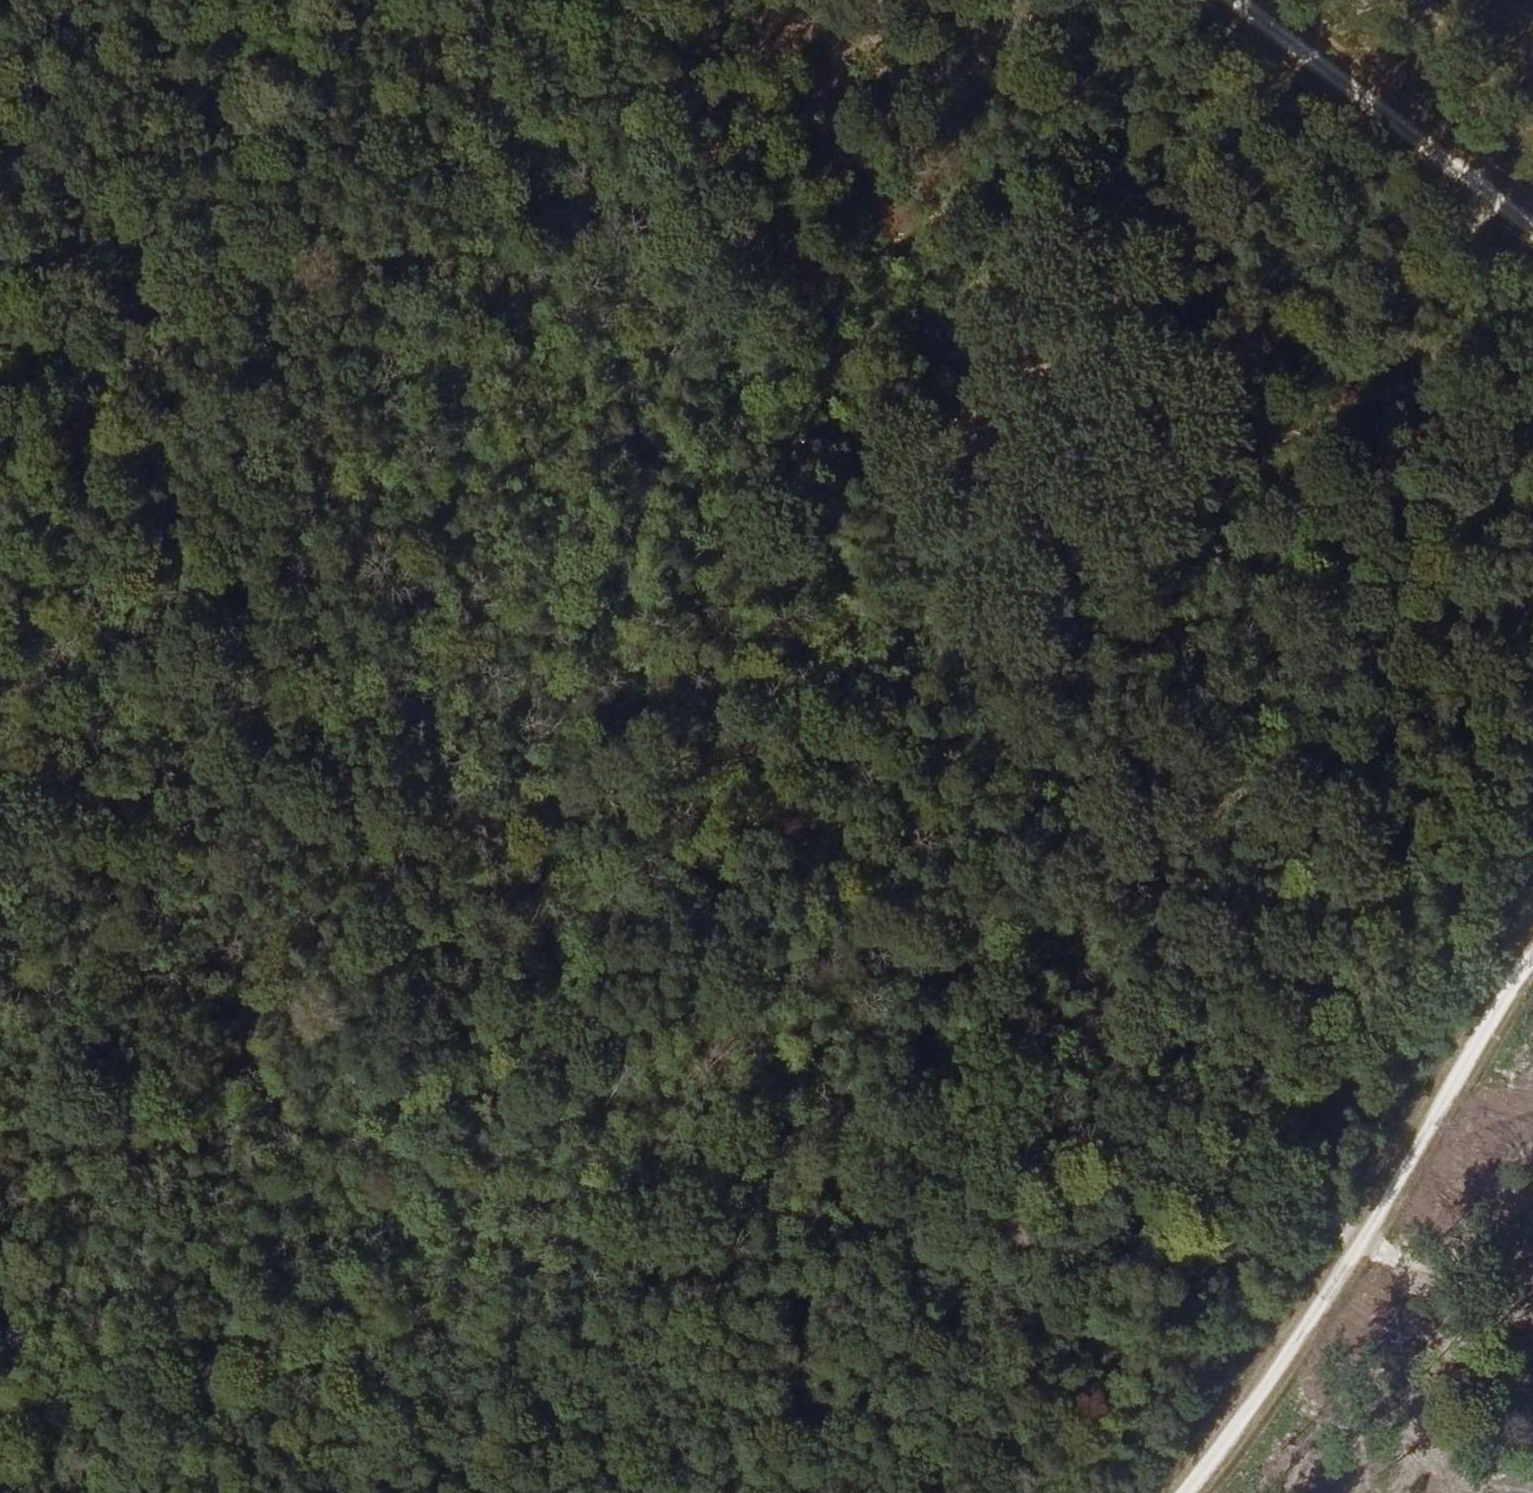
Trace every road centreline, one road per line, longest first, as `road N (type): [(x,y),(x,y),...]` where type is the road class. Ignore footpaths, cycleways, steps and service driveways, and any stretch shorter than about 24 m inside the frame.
road 1 (track): [(1532,961),(1184,1492)]
road 2 (track): [(1532,205),(1265,0)]

